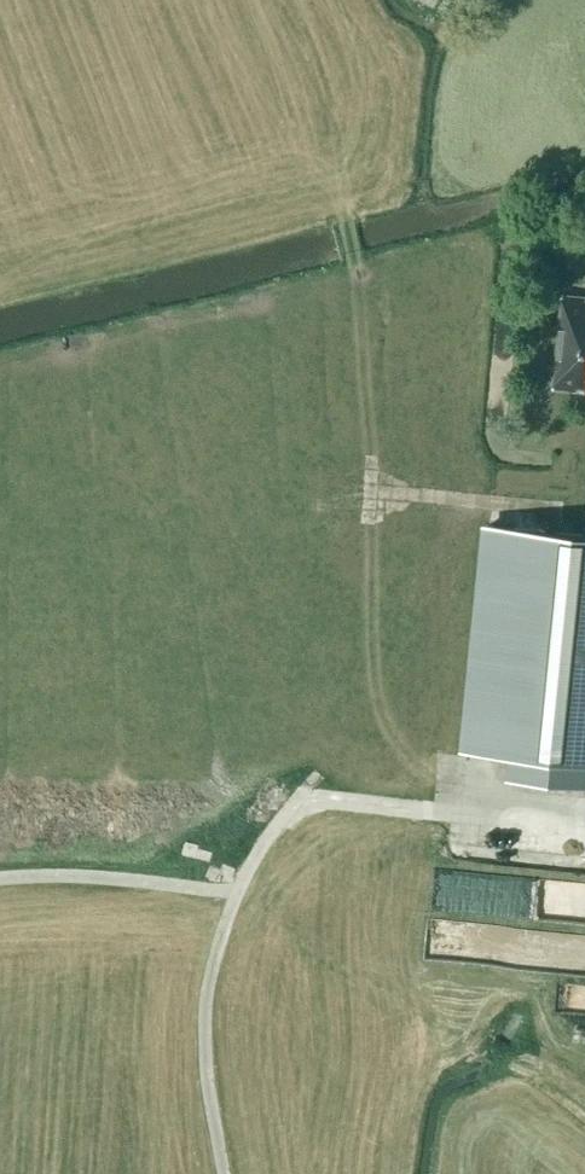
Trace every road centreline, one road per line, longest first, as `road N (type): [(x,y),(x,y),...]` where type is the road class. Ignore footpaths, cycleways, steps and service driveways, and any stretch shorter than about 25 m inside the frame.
road 1 (track): [(584,826),(312,800),(277,822),(233,889),(90,878),(0,883)]
road 2 (track): [(233,889),(210,977),(205,1035),(225,1173)]

